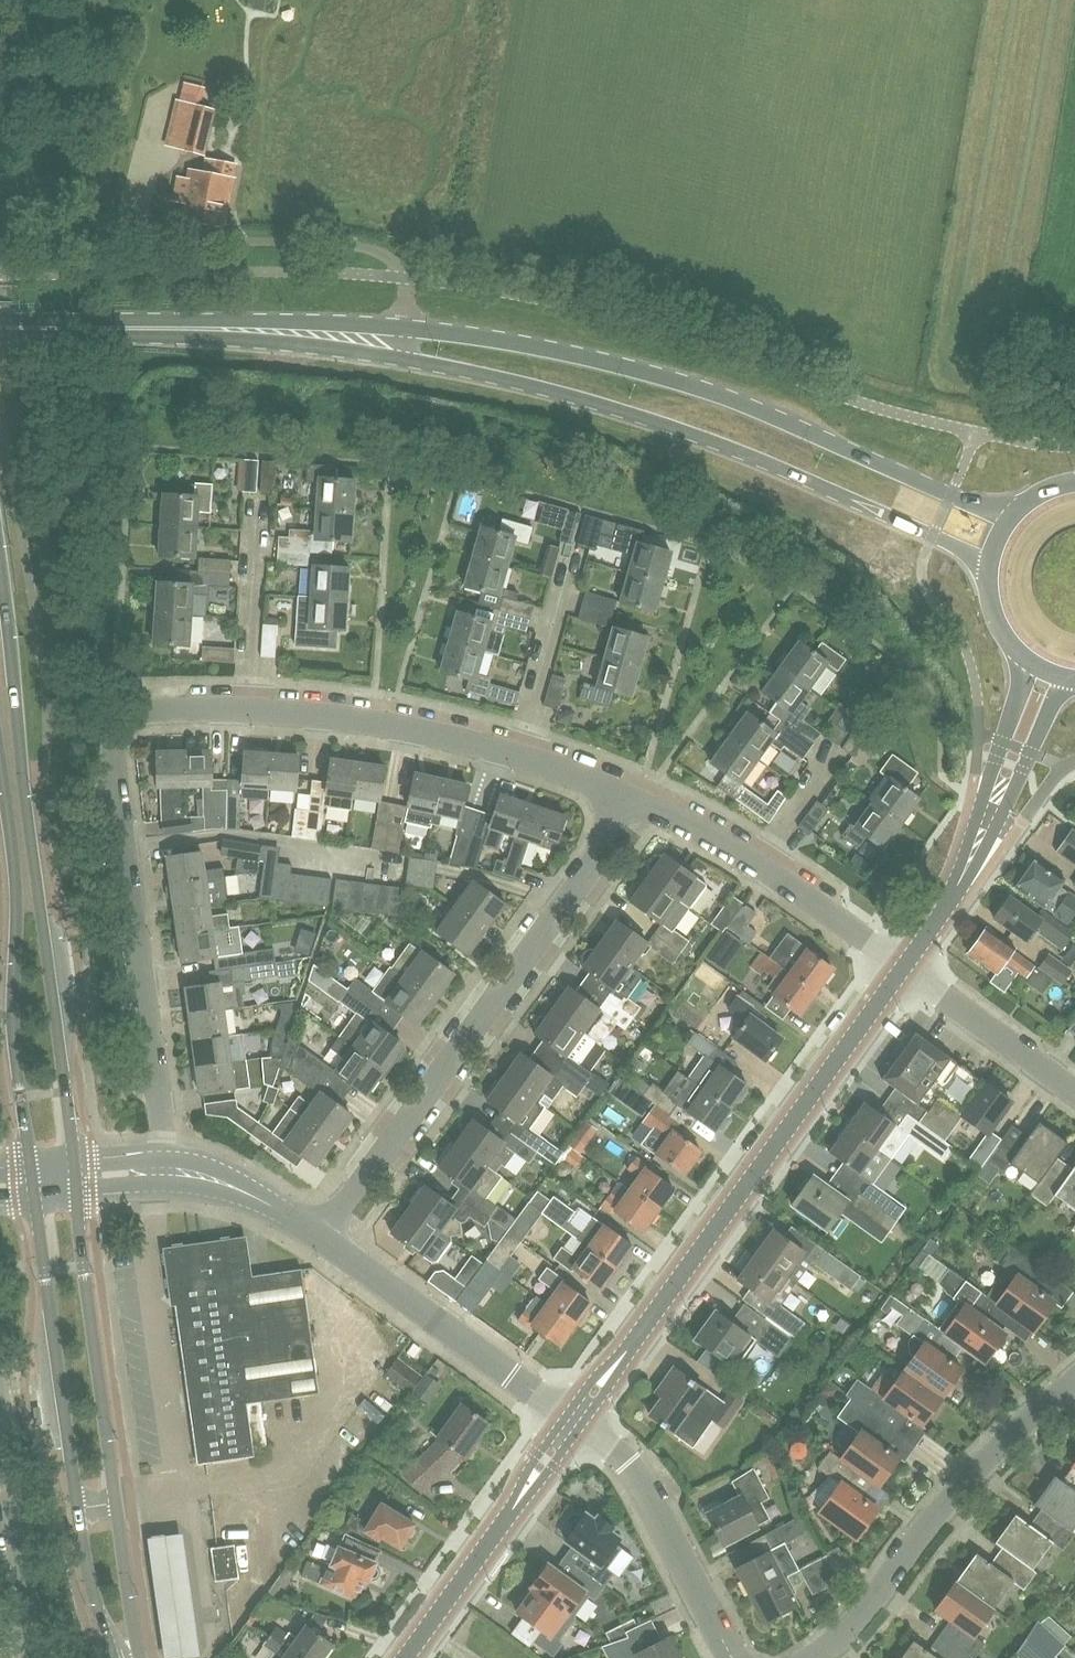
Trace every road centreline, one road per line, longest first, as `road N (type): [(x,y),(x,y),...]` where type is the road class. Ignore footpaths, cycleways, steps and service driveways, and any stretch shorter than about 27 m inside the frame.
road 1 (primary): [(1013,515),(679,385),(570,357),(406,328),(254,320),(210,328)]
road 2 (primary): [(210,328),(243,341),(472,372),(601,404),(777,468),(990,565)]
road 3 (secondary): [(75,1179),(0,567)]
road 4 (secondary): [(572,1418),(897,964)]
road 5 (residential): [(324,1237),(637,800)]
road 6 (secondary): [(0,774),(17,899),(13,1032),(34,1183)]
road 7 (residential): [(808,1657),(868,1606),(955,1492),(1074,1379)]
road 8 (secondary): [(34,1183),(78,1509)]
road 9 (secondary): [(117,1503),(75,1179)]
road 10 (residential): [(123,848),(164,1135),(160,1170)]
road 11 (residential): [(572,1418),(324,1237)]
road 12 (secondary): [(400,1657),(572,1418)]
road 13 (residential): [(729,1657),(628,1467),(572,1418)]
road 14 (residential): [(396,859),(222,835),(123,848)]
road 15 (residential): [(515,756),(389,725),(244,711)]
road 16 (residential): [(244,711),(159,712),(126,722),(111,756),(123,848)]
road 17 (residential): [(1074,1091),(897,964)]
road 18 (residential): [(515,756),(574,548)]
road 19 (residential): [(244,711),(258,497)]
road 20 (residential): [(30,1657),(0,1445)]
road 21 (primary): [(210,328),(0,326)]
road 22 (secondary): [(960,849),(992,814),(1067,676)]
road 23 (secondary): [(1029,659),(960,849)]
road 24 (residential): [(324,1237),(232,1184),(160,1170)]
road 25 (residential): [(897,964),(758,865)]
road 26 (secondary): [(140,1657),(117,1503)]
road 27 (secondary): [(78,1509),(86,1572),(116,1657)]
road 28 (residential): [(758,865),(839,748)]
road 29 (residential): [(758,865),(637,800)]
road 30 (secondary): [(897,964),(960,849)]
road 31 (residential): [(637,800),(515,756)]

